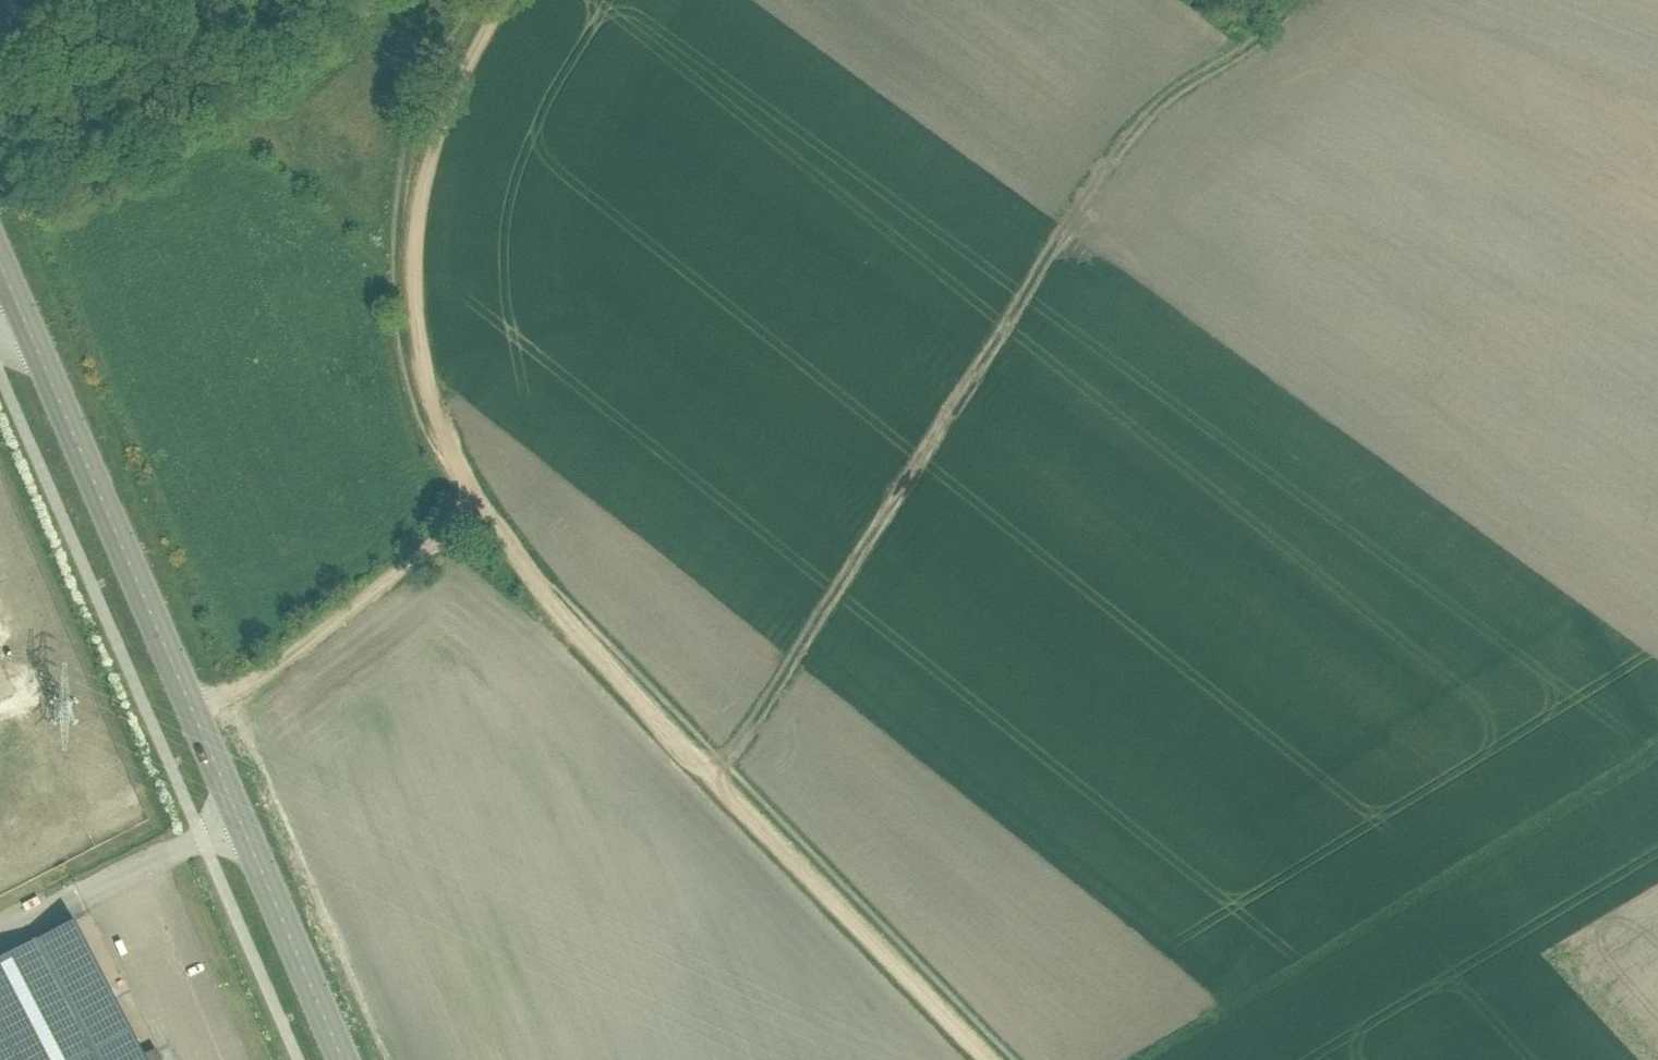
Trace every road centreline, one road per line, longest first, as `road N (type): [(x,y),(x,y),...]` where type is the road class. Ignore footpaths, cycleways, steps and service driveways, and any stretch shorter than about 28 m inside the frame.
road 1 (track): [(505,0),(448,99),(414,226),(422,379),(475,520),(543,604),(987,1059)]
road 2 (tertiary): [(343,1059),(0,259)]
road 3 (track): [(195,712),(294,657),(489,511)]

